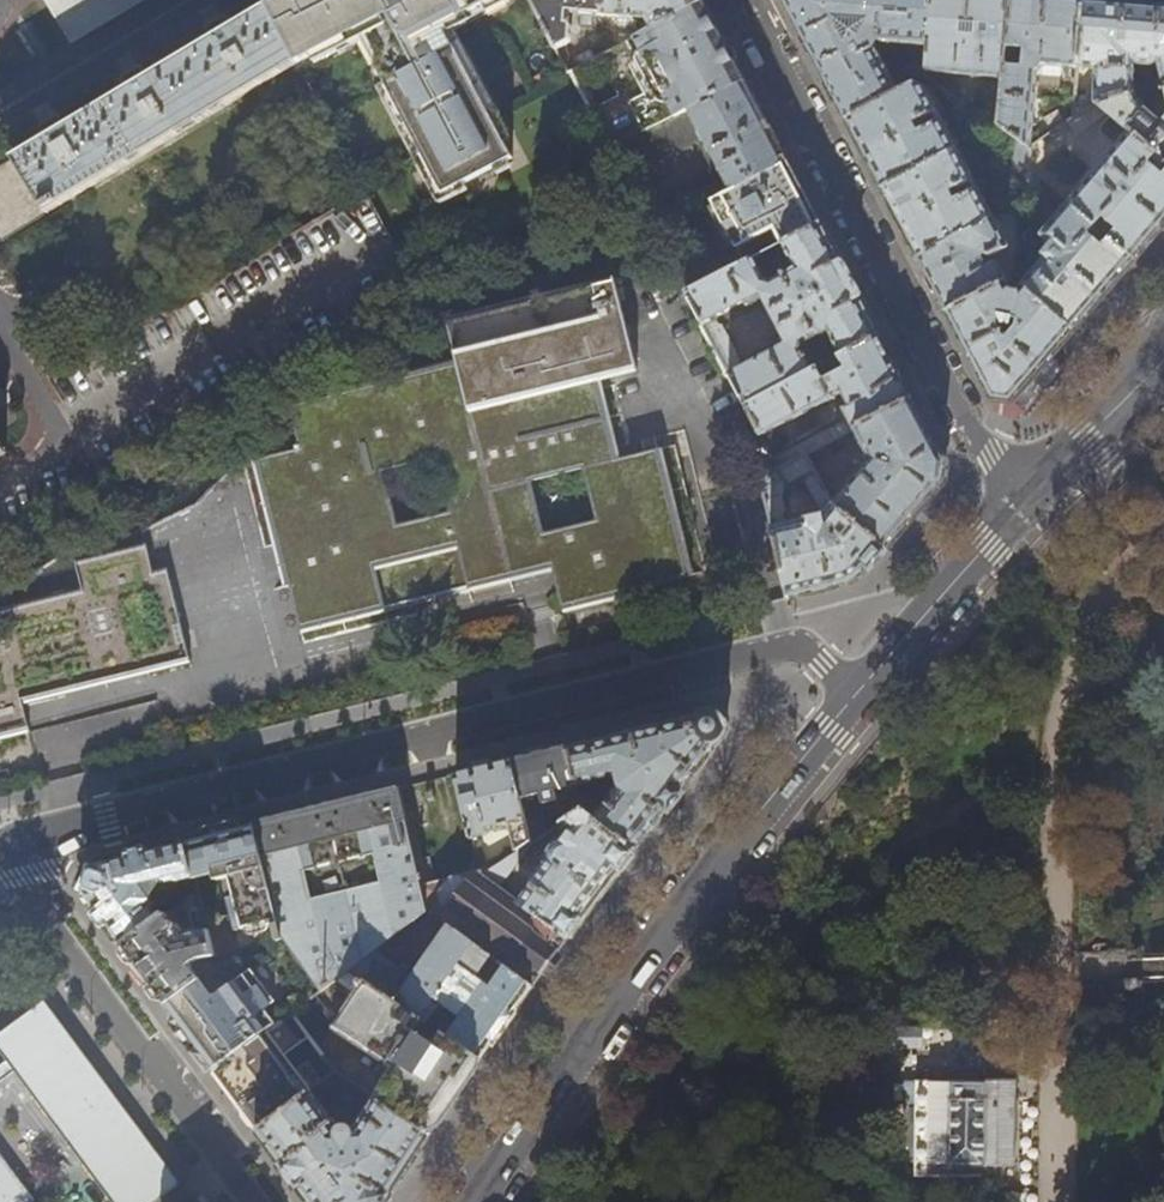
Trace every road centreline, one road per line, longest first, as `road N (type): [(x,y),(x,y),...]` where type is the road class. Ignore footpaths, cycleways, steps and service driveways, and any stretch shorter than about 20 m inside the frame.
road 1 (residential): [(256,1201),(21,877),(18,855),(31,833),(778,650),(807,650),(862,692)]
road 2 (residential): [(862,692),(681,921),(478,1201)]
road 3 (residential): [(1015,511),(741,0)]
road 4 (residential): [(1015,511),(862,692)]
road 5 (residential): [(1163,360),(1015,511)]

